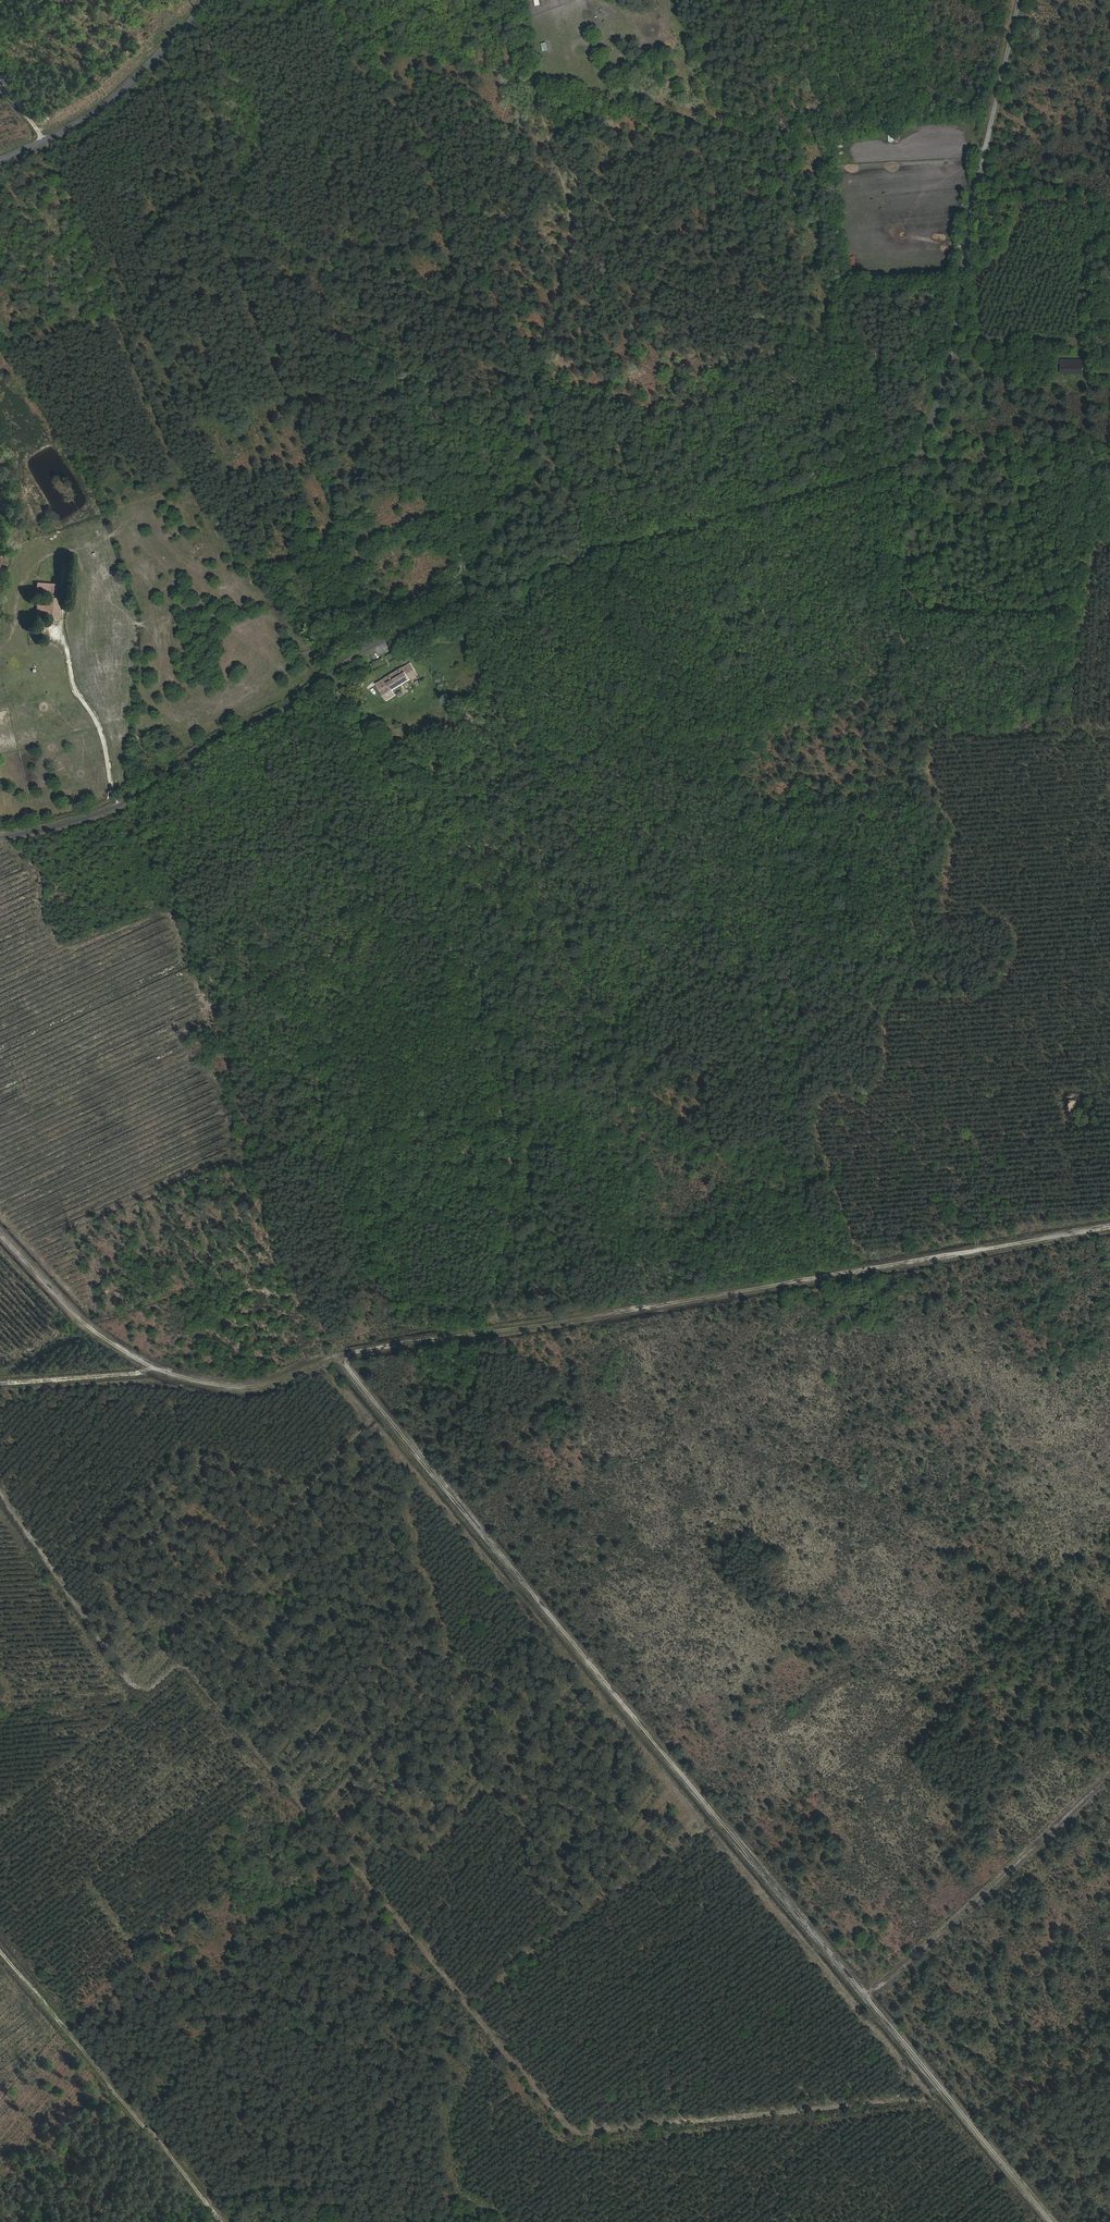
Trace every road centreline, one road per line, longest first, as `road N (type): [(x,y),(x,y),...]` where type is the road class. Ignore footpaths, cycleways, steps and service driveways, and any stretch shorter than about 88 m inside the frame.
road 1 (unclassified): [(1019,0),(974,194),(950,347),(922,452),(902,469),(492,595),(355,656),(285,710),(229,733),(108,810),(0,838)]
road 2 (track): [(1109,1226),(537,1326),(429,1336),(244,1389),(170,1377),(106,1344),(0,1238)]
road 3 (track): [(339,1356),(1064,2221)]
road 4 (track): [(225,2221),(0,1951)]
road 5 (unclassified): [(0,167),(89,125),(216,0)]
road 6 (track): [(950,347),(1003,377),(1054,383),(1109,373)]

